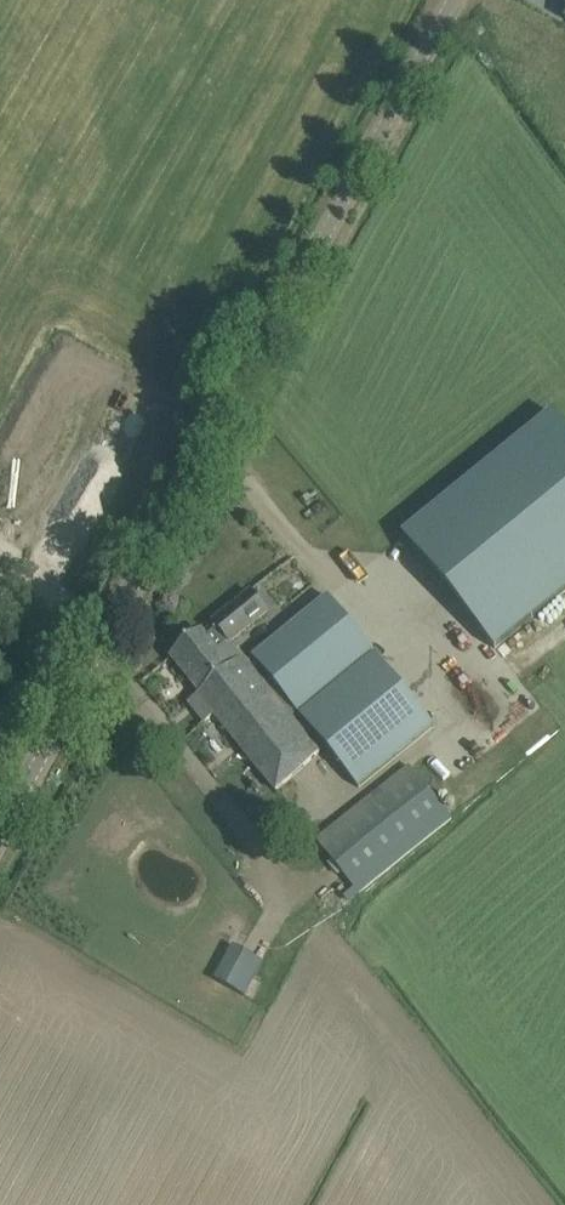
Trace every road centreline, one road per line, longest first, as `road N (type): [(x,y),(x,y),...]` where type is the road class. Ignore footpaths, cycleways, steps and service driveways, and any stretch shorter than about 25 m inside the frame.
road 1 (unclassified): [(0,829),(450,0)]

